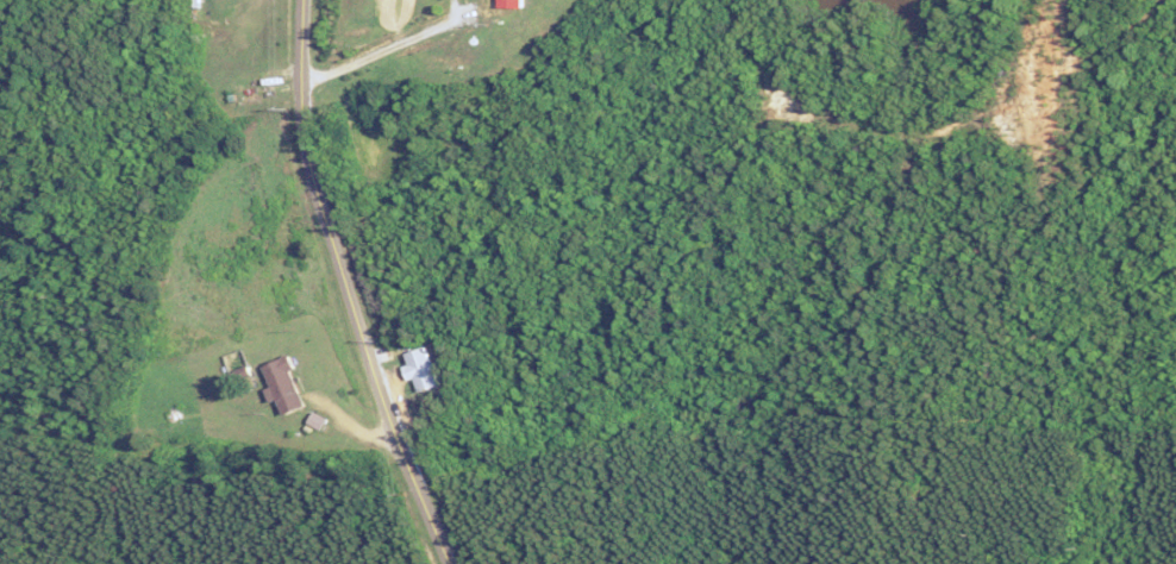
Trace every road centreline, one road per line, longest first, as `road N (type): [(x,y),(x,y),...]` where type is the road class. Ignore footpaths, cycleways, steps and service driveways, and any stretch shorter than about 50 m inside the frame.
road 1 (residential): [(298,0),(298,130),(306,169),(387,433),(445,563)]

